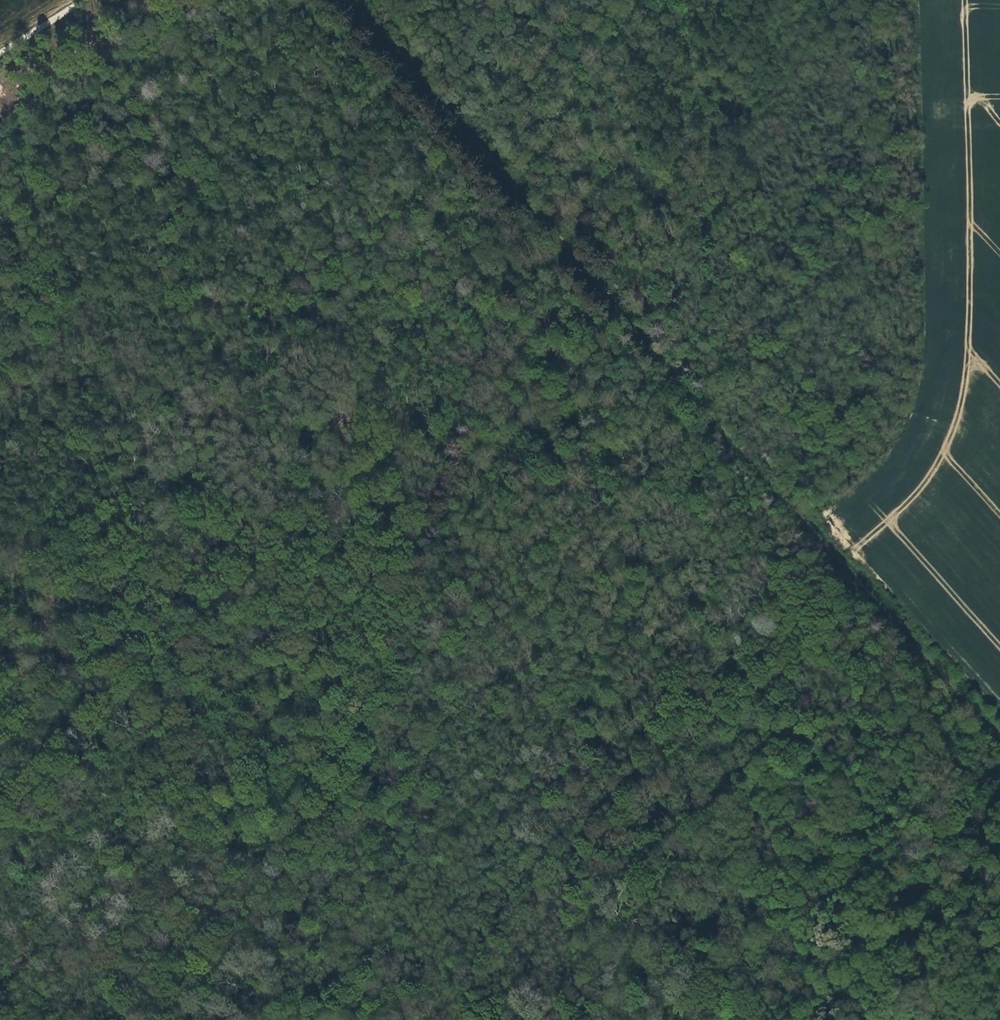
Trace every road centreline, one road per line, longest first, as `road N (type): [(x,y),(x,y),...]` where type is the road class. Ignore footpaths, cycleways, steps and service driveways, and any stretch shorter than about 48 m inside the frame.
road 1 (track): [(999,741),(351,0)]
road 2 (track): [(249,1019),(531,207)]
road 3 (track): [(8,156),(49,303),(41,326),(0,375)]

